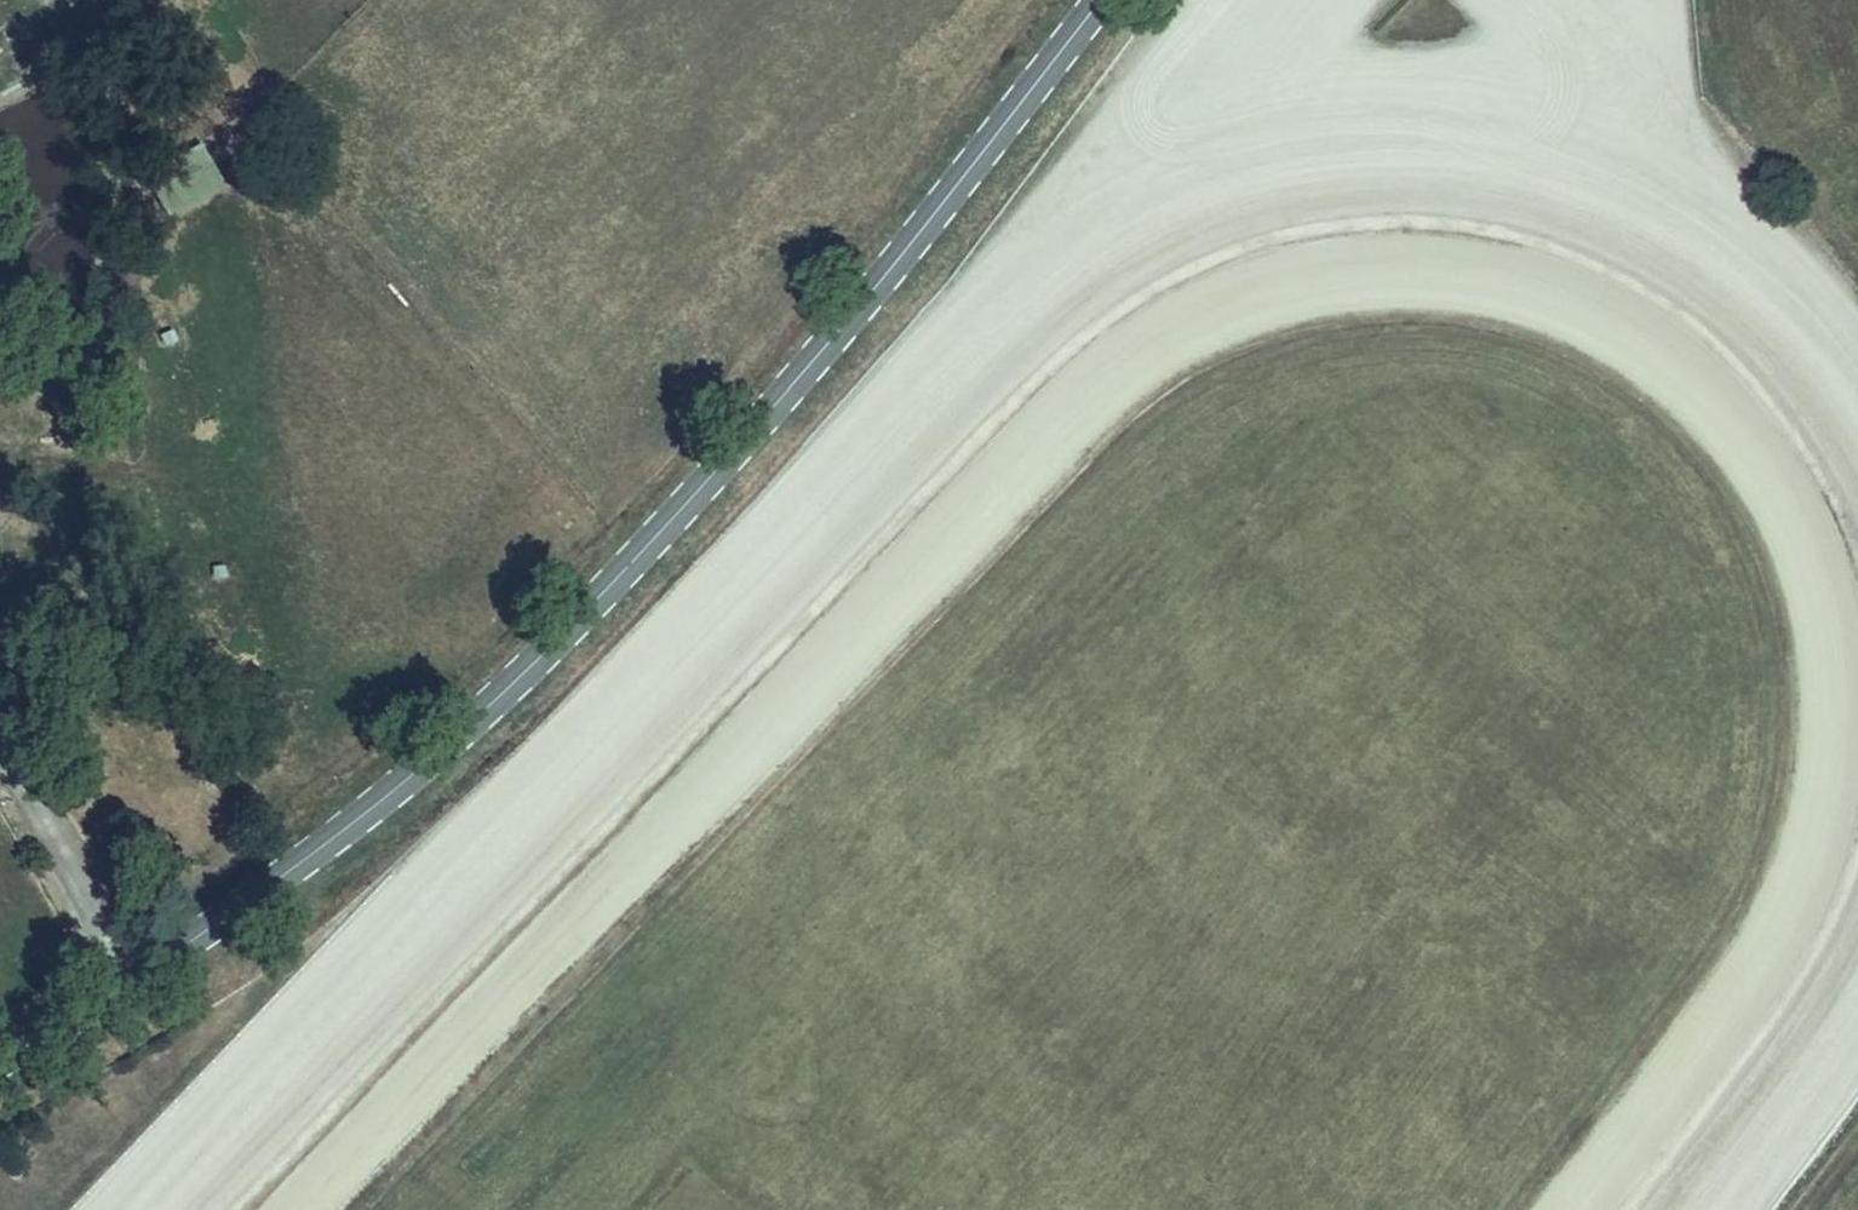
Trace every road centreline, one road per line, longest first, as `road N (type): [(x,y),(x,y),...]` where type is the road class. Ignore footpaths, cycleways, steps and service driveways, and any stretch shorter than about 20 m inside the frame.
road 1 (secondary): [(1099,0),(869,292),(504,695),(200,933),(0,1060)]

